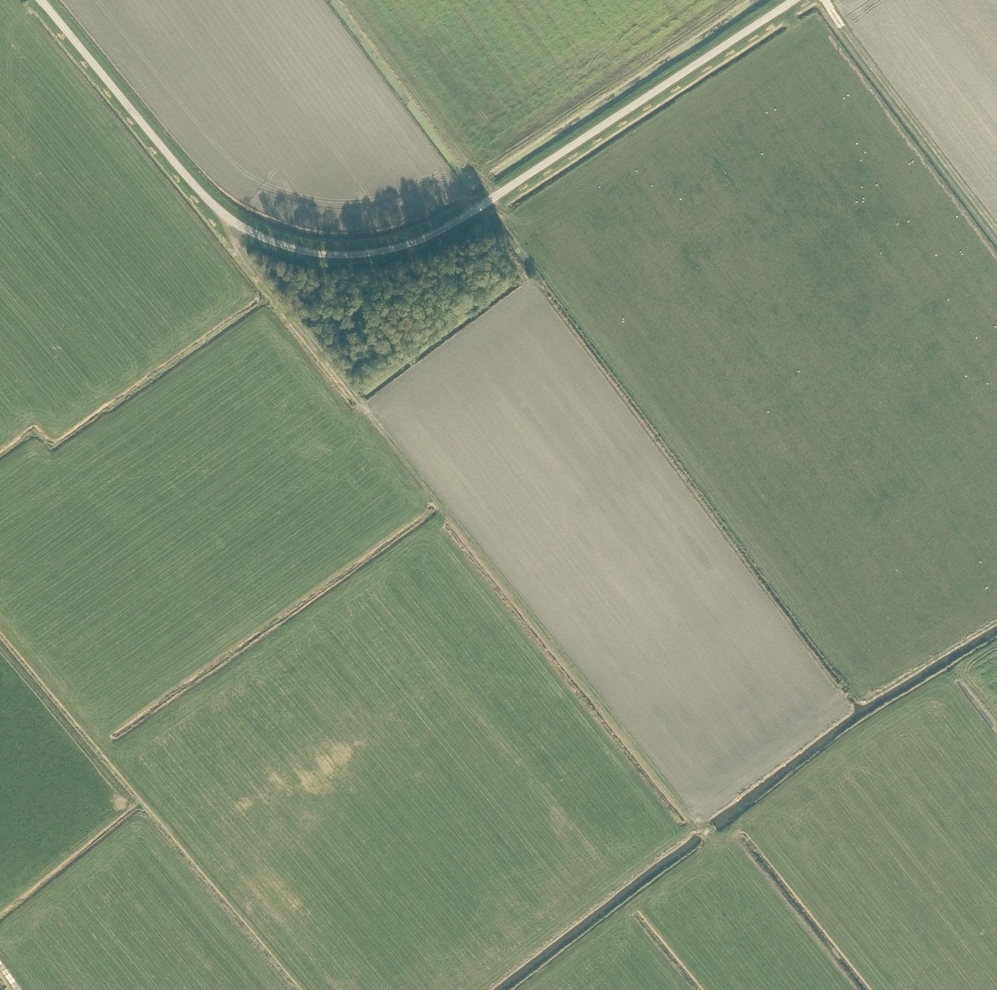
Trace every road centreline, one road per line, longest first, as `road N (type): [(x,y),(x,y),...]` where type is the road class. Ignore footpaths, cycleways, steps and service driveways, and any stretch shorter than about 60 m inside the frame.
road 1 (unclassified): [(42,0),(216,204),(265,234),(339,252),(396,246),(449,227),(795,0)]
road 2 (track): [(223,209),(229,240),(698,827)]

